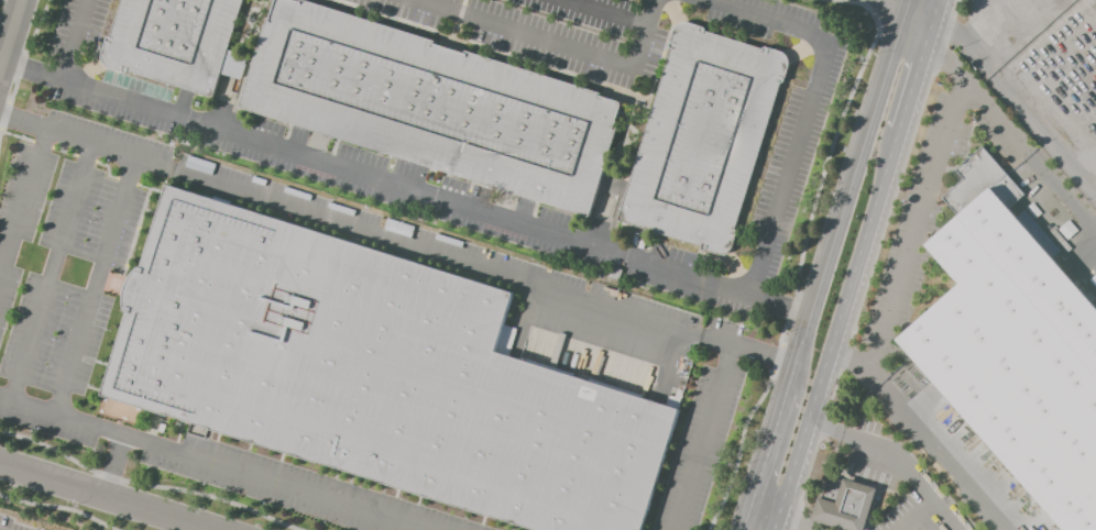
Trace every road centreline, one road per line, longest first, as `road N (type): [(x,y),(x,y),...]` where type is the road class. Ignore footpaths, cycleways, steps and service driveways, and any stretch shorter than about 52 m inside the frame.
road 1 (secondary): [(774,529),(899,125)]
road 2 (secondary): [(906,0),(786,391)]
road 3 (residential): [(215,529),(0,463)]
road 4 (secondary): [(899,125),(935,7)]

